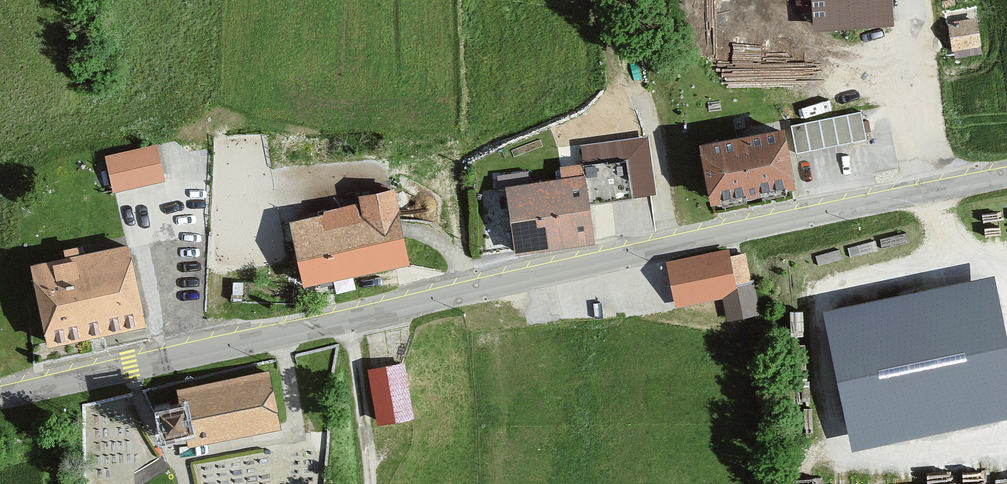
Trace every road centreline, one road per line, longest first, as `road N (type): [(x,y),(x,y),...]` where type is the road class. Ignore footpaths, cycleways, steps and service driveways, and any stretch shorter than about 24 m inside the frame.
road 1 (tertiary): [(0,394),(1006,173)]

